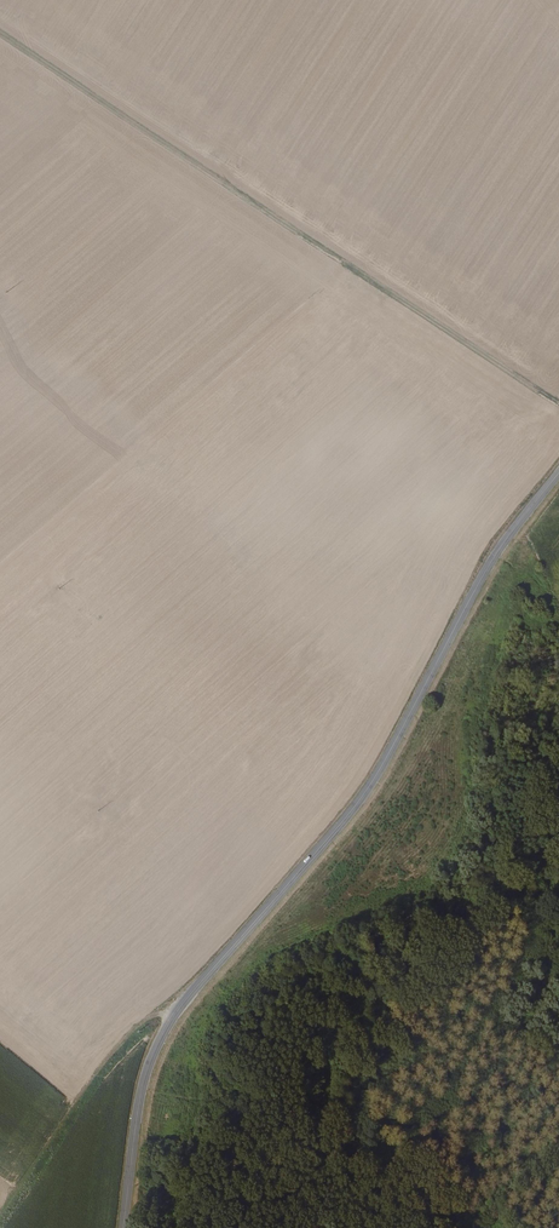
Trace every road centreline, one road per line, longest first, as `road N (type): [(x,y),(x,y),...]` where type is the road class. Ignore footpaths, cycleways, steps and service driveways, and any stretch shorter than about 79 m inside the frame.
road 1 (tertiary): [(124,1227),(152,1055),(220,960),(369,789),(503,544),(558,473)]
road 2 (track): [(558,402),(0,31)]
road 3 (track): [(0,1214),(130,1030),(156,1011),(179,1011)]

